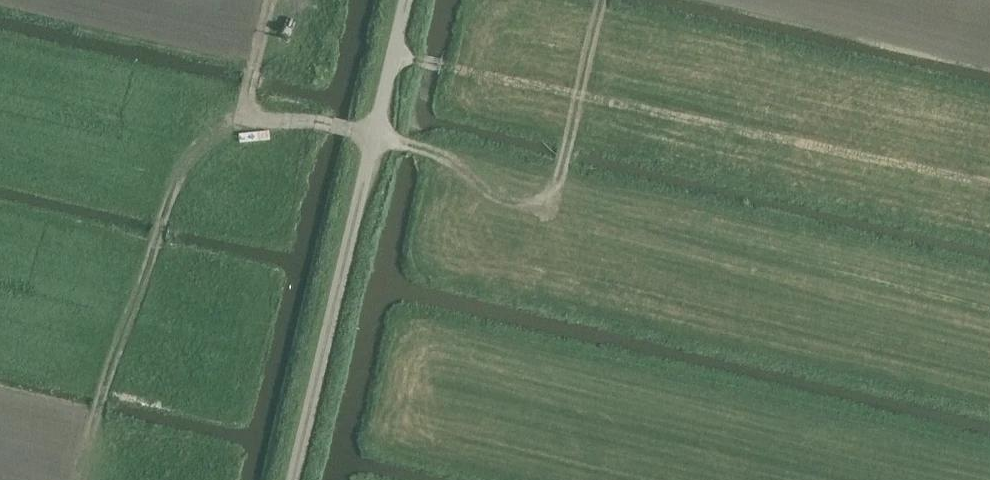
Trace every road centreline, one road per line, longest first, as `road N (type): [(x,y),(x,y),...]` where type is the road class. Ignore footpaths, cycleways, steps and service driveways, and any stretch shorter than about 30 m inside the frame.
road 1 (track): [(540,194),(989,339)]
road 2 (track): [(577,97),(989,186)]
road 3 (track): [(82,479),(168,209),(205,137),(243,114)]
road 4 (track): [(395,56),(577,97),(602,0)]
road 5 (track): [(270,0),(243,114),(373,136)]
road 6 (track): [(540,194),(373,136)]

